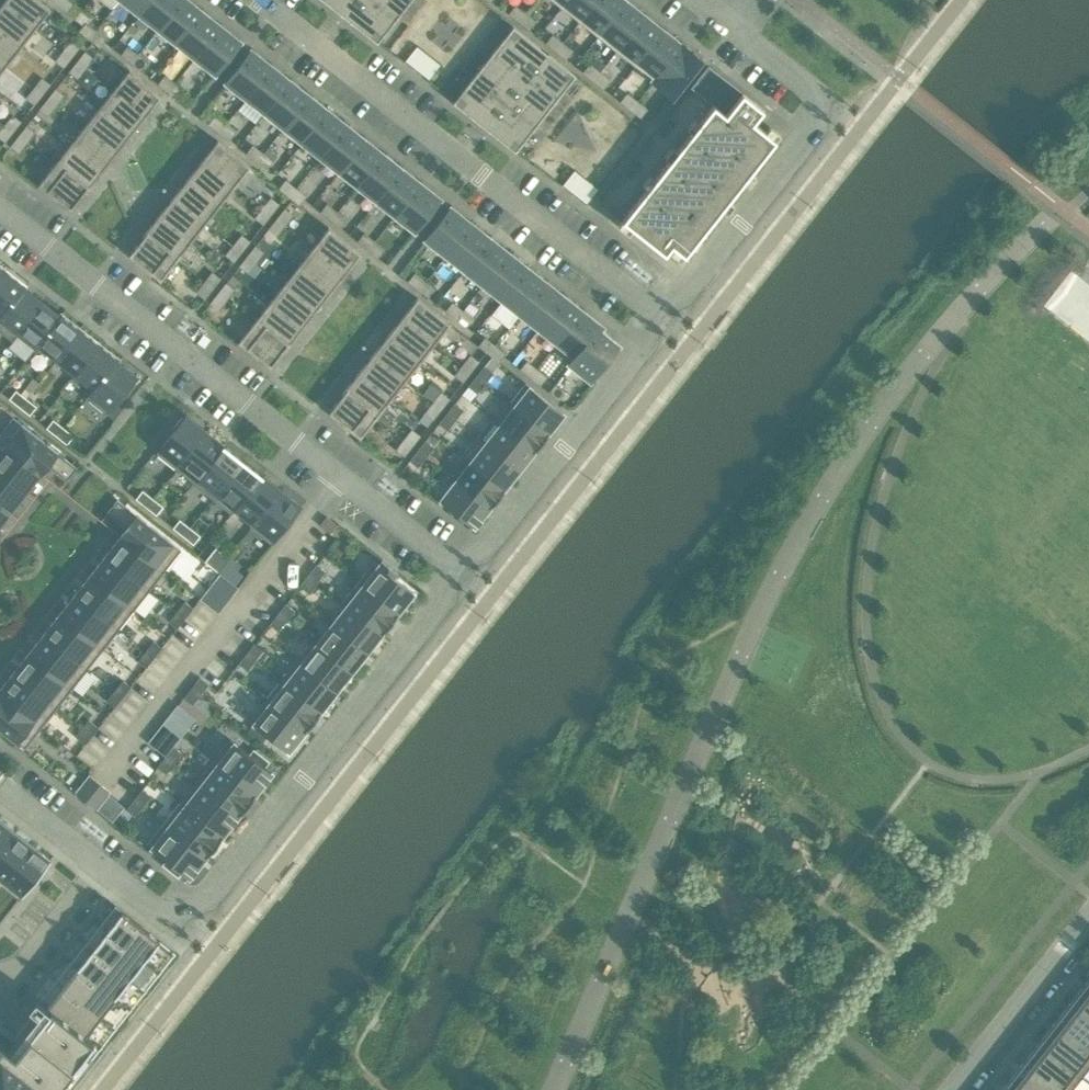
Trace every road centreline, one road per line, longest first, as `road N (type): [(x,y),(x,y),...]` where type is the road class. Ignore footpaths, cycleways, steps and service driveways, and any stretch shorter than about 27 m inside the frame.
road 1 (residential): [(0,212),(450,563)]
road 2 (residential): [(96,861),(164,916),(211,895),(448,598),(450,563)]
road 3 (residential): [(259,0),(653,311)]
road 4 (residential): [(653,311),(686,293),(804,146),(819,113),(810,89),(725,25)]
road 5 (residential): [(450,563),(484,552),(647,346),(653,311)]
road 6 (residential): [(1088,923),(958,1089)]
road 7 (residential): [(0,968),(16,964),(96,861)]
road 8 (residential): [(0,785),(96,861)]

